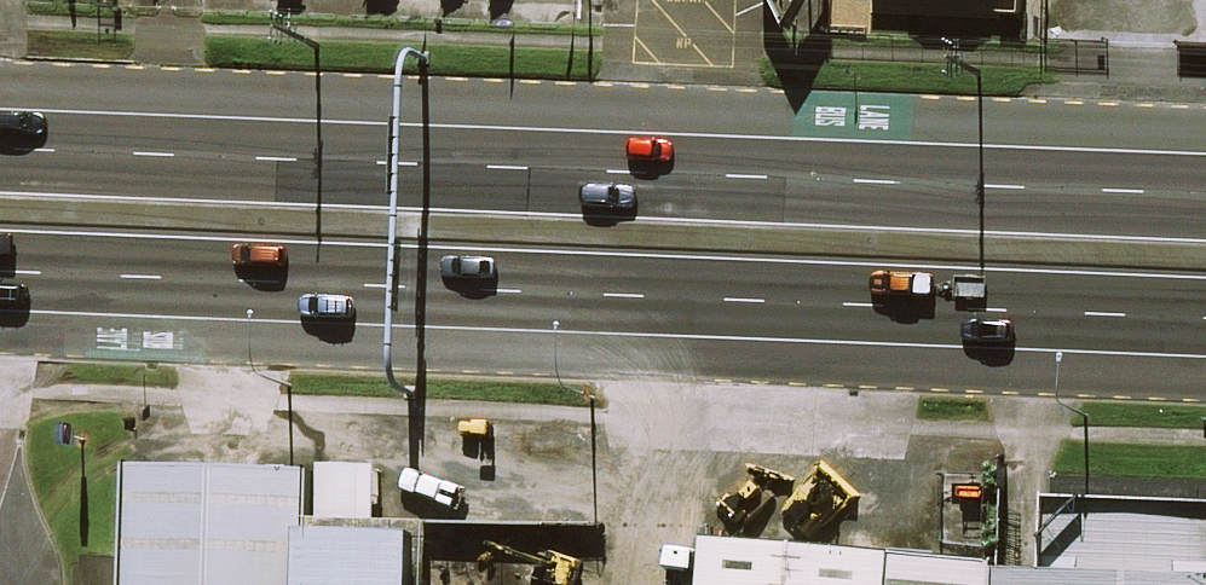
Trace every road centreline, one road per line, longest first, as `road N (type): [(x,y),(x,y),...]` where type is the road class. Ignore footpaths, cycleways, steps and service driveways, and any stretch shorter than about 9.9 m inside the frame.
road 1 (trunk): [(0,148),(1205,195)]
road 2 (trunk): [(1205,319),(0,272)]

